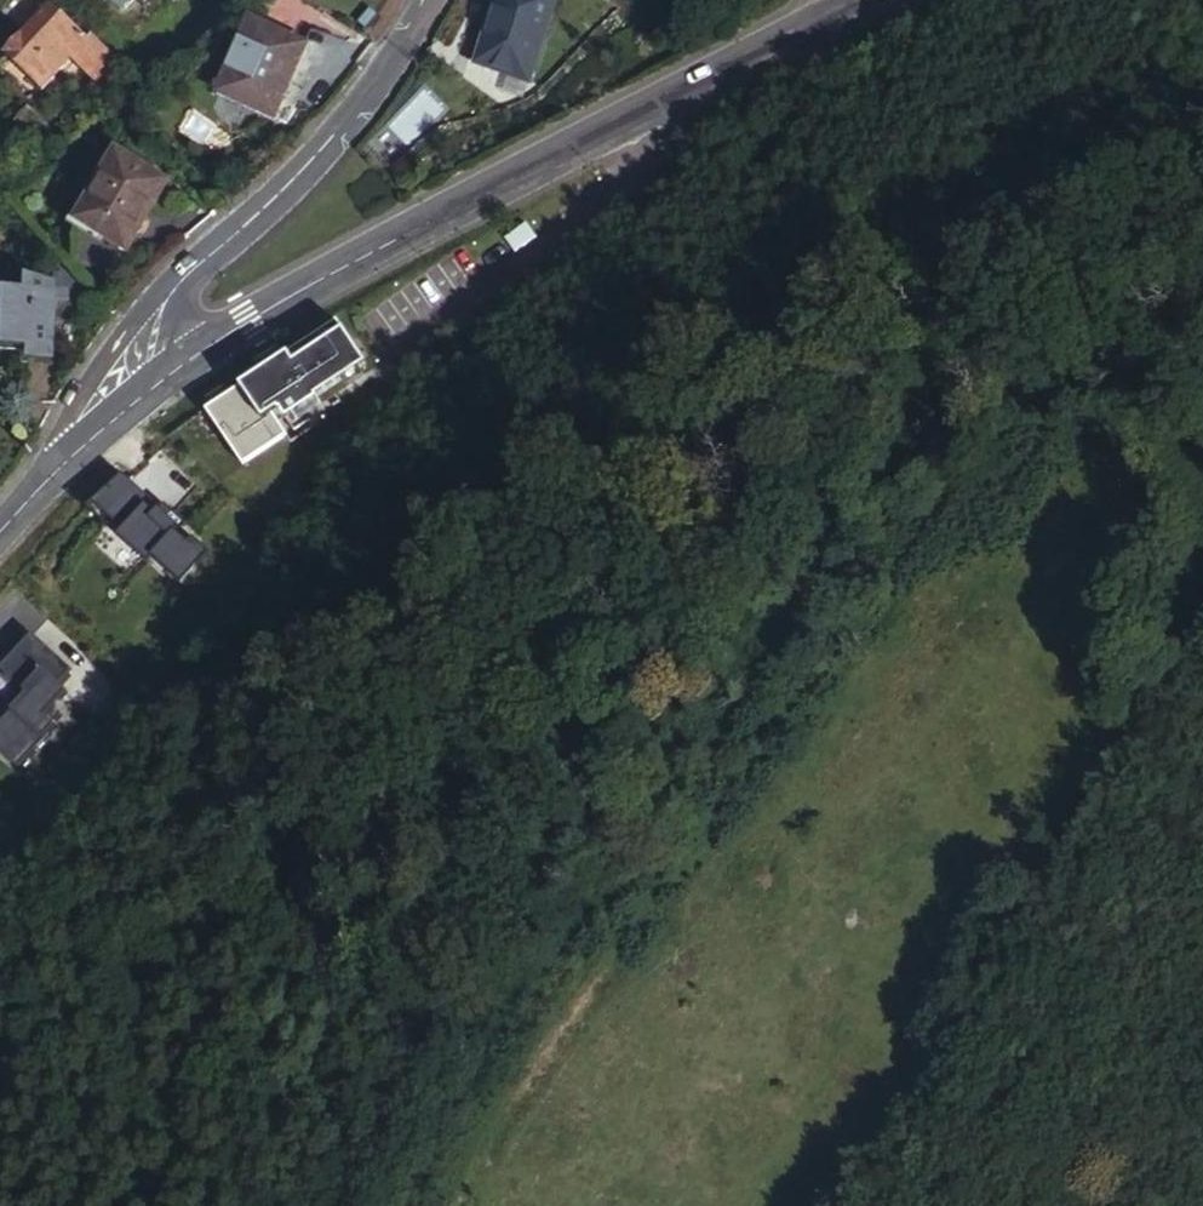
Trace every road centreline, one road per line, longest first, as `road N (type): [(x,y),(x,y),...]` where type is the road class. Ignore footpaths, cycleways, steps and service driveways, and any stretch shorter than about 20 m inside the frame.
road 1 (residential): [(86,437),(172,373),(335,272),(819,23)]
road 2 (unclassified): [(433,0),(418,27),(140,313),(86,437)]
road 3 (residential): [(0,537),(86,437)]

